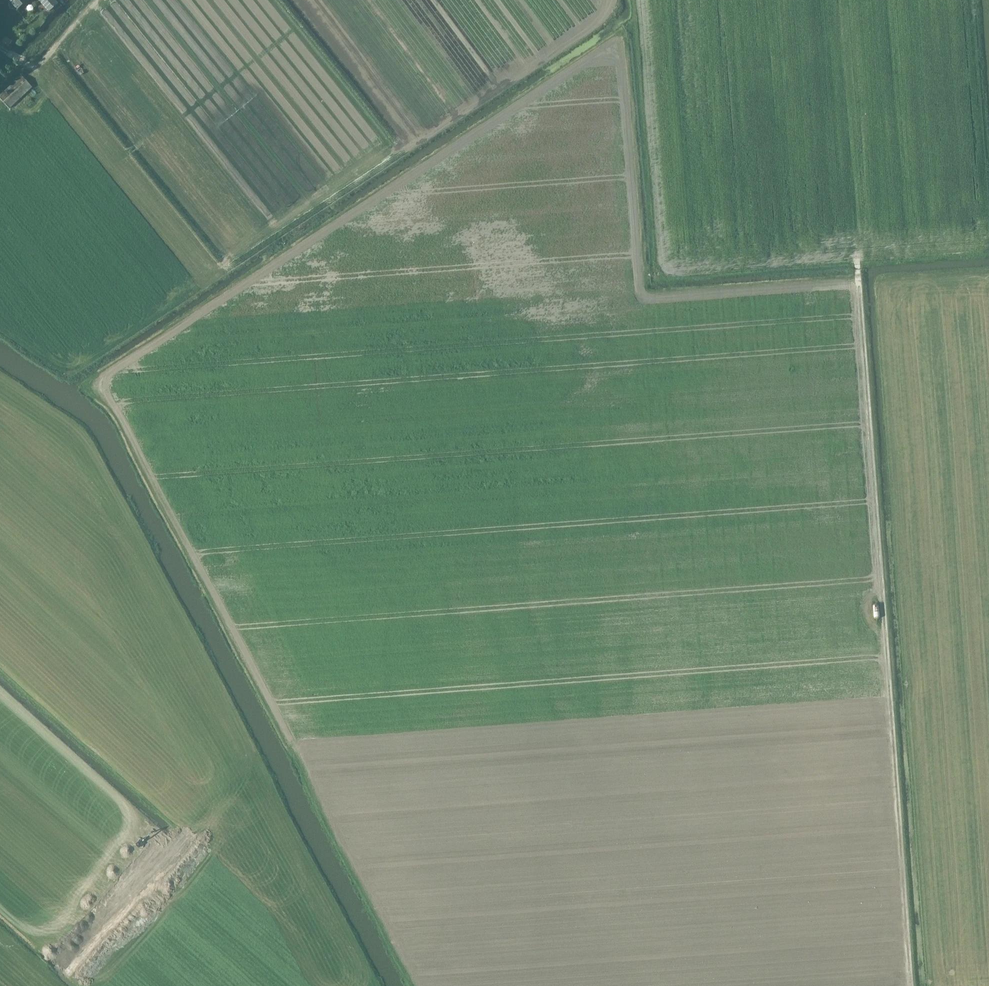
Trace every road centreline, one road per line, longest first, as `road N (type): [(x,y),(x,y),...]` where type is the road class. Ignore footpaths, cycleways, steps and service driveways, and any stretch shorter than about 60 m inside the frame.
road 1 (track): [(857,242),(911,985)]

